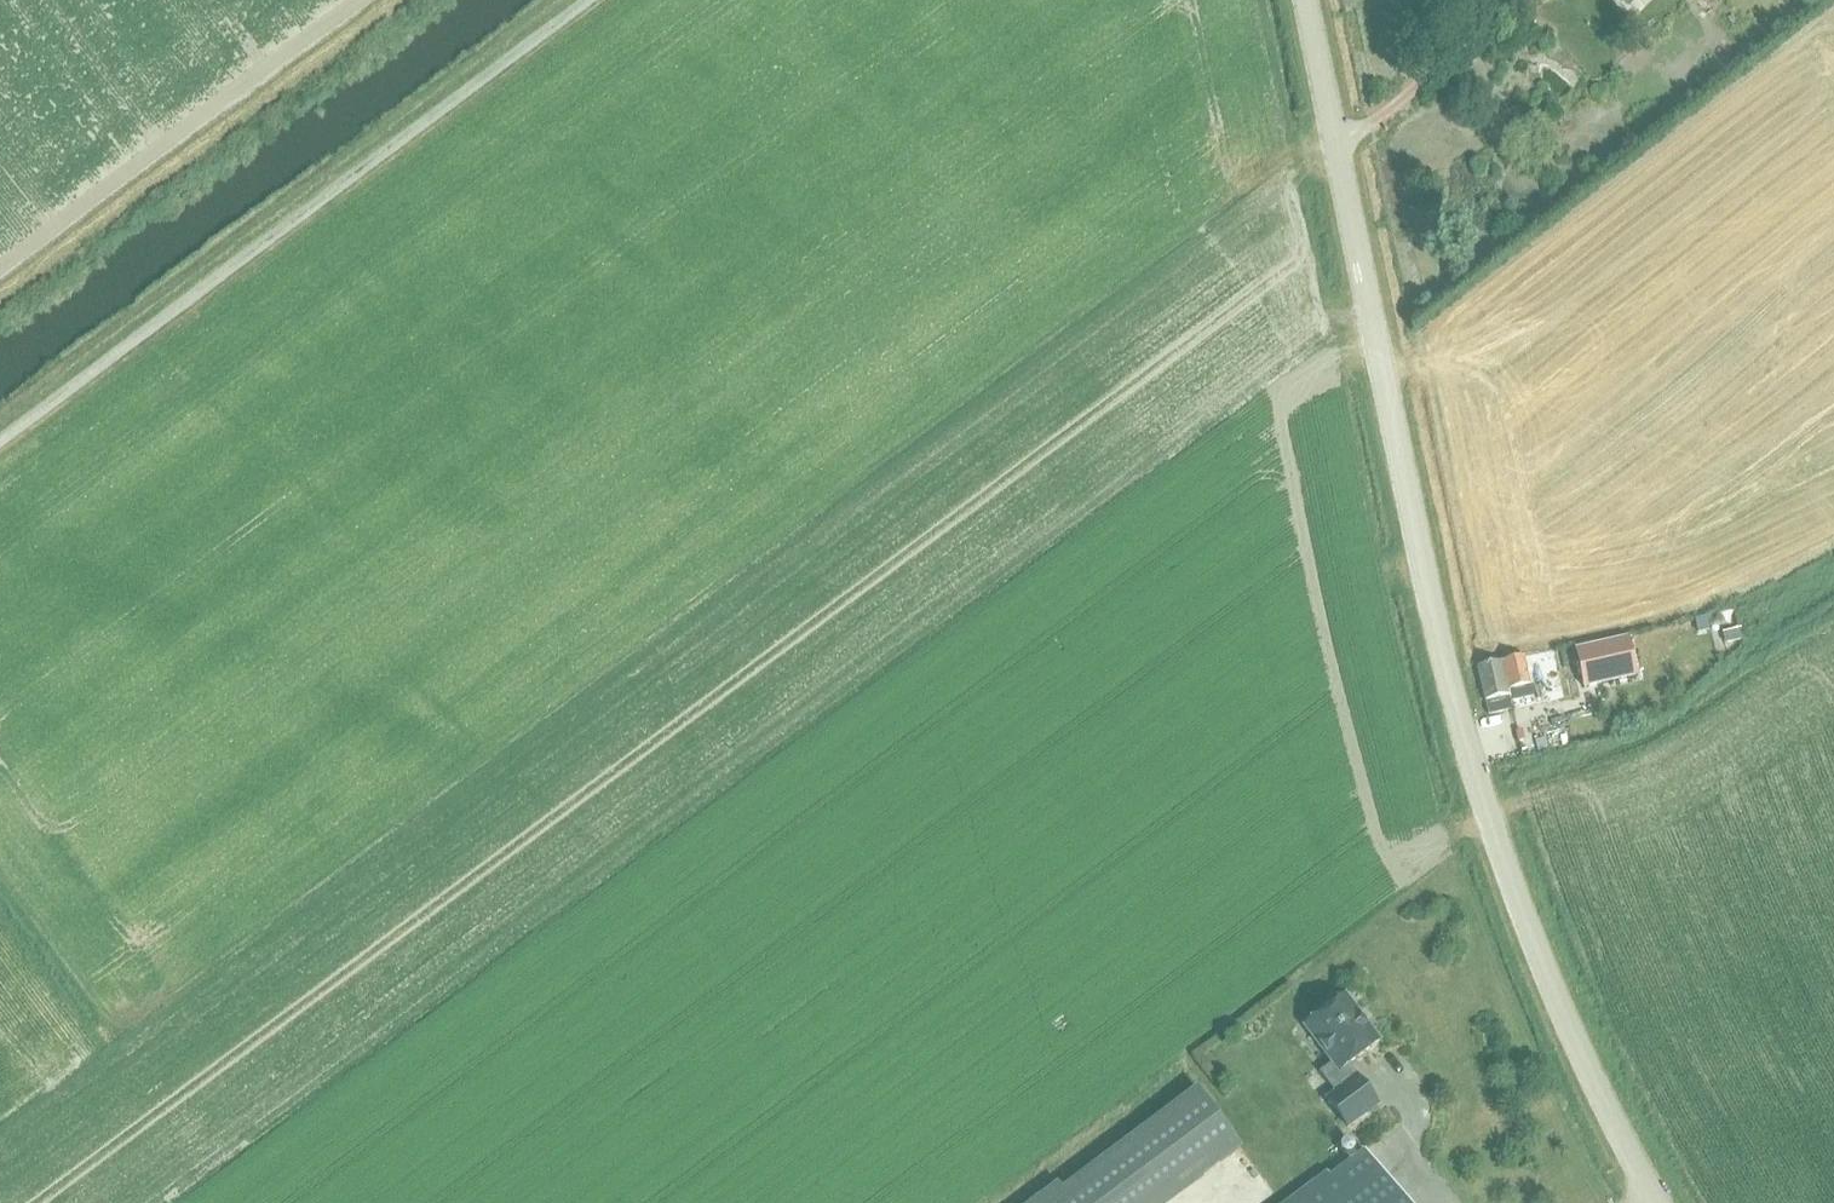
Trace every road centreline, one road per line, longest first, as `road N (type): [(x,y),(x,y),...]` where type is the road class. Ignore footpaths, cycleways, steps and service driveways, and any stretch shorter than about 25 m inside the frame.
road 1 (unclassified): [(1652,1202),(1495,841),(1460,728),(1305,0)]
road 2 (track): [(590,0),(0,440)]

